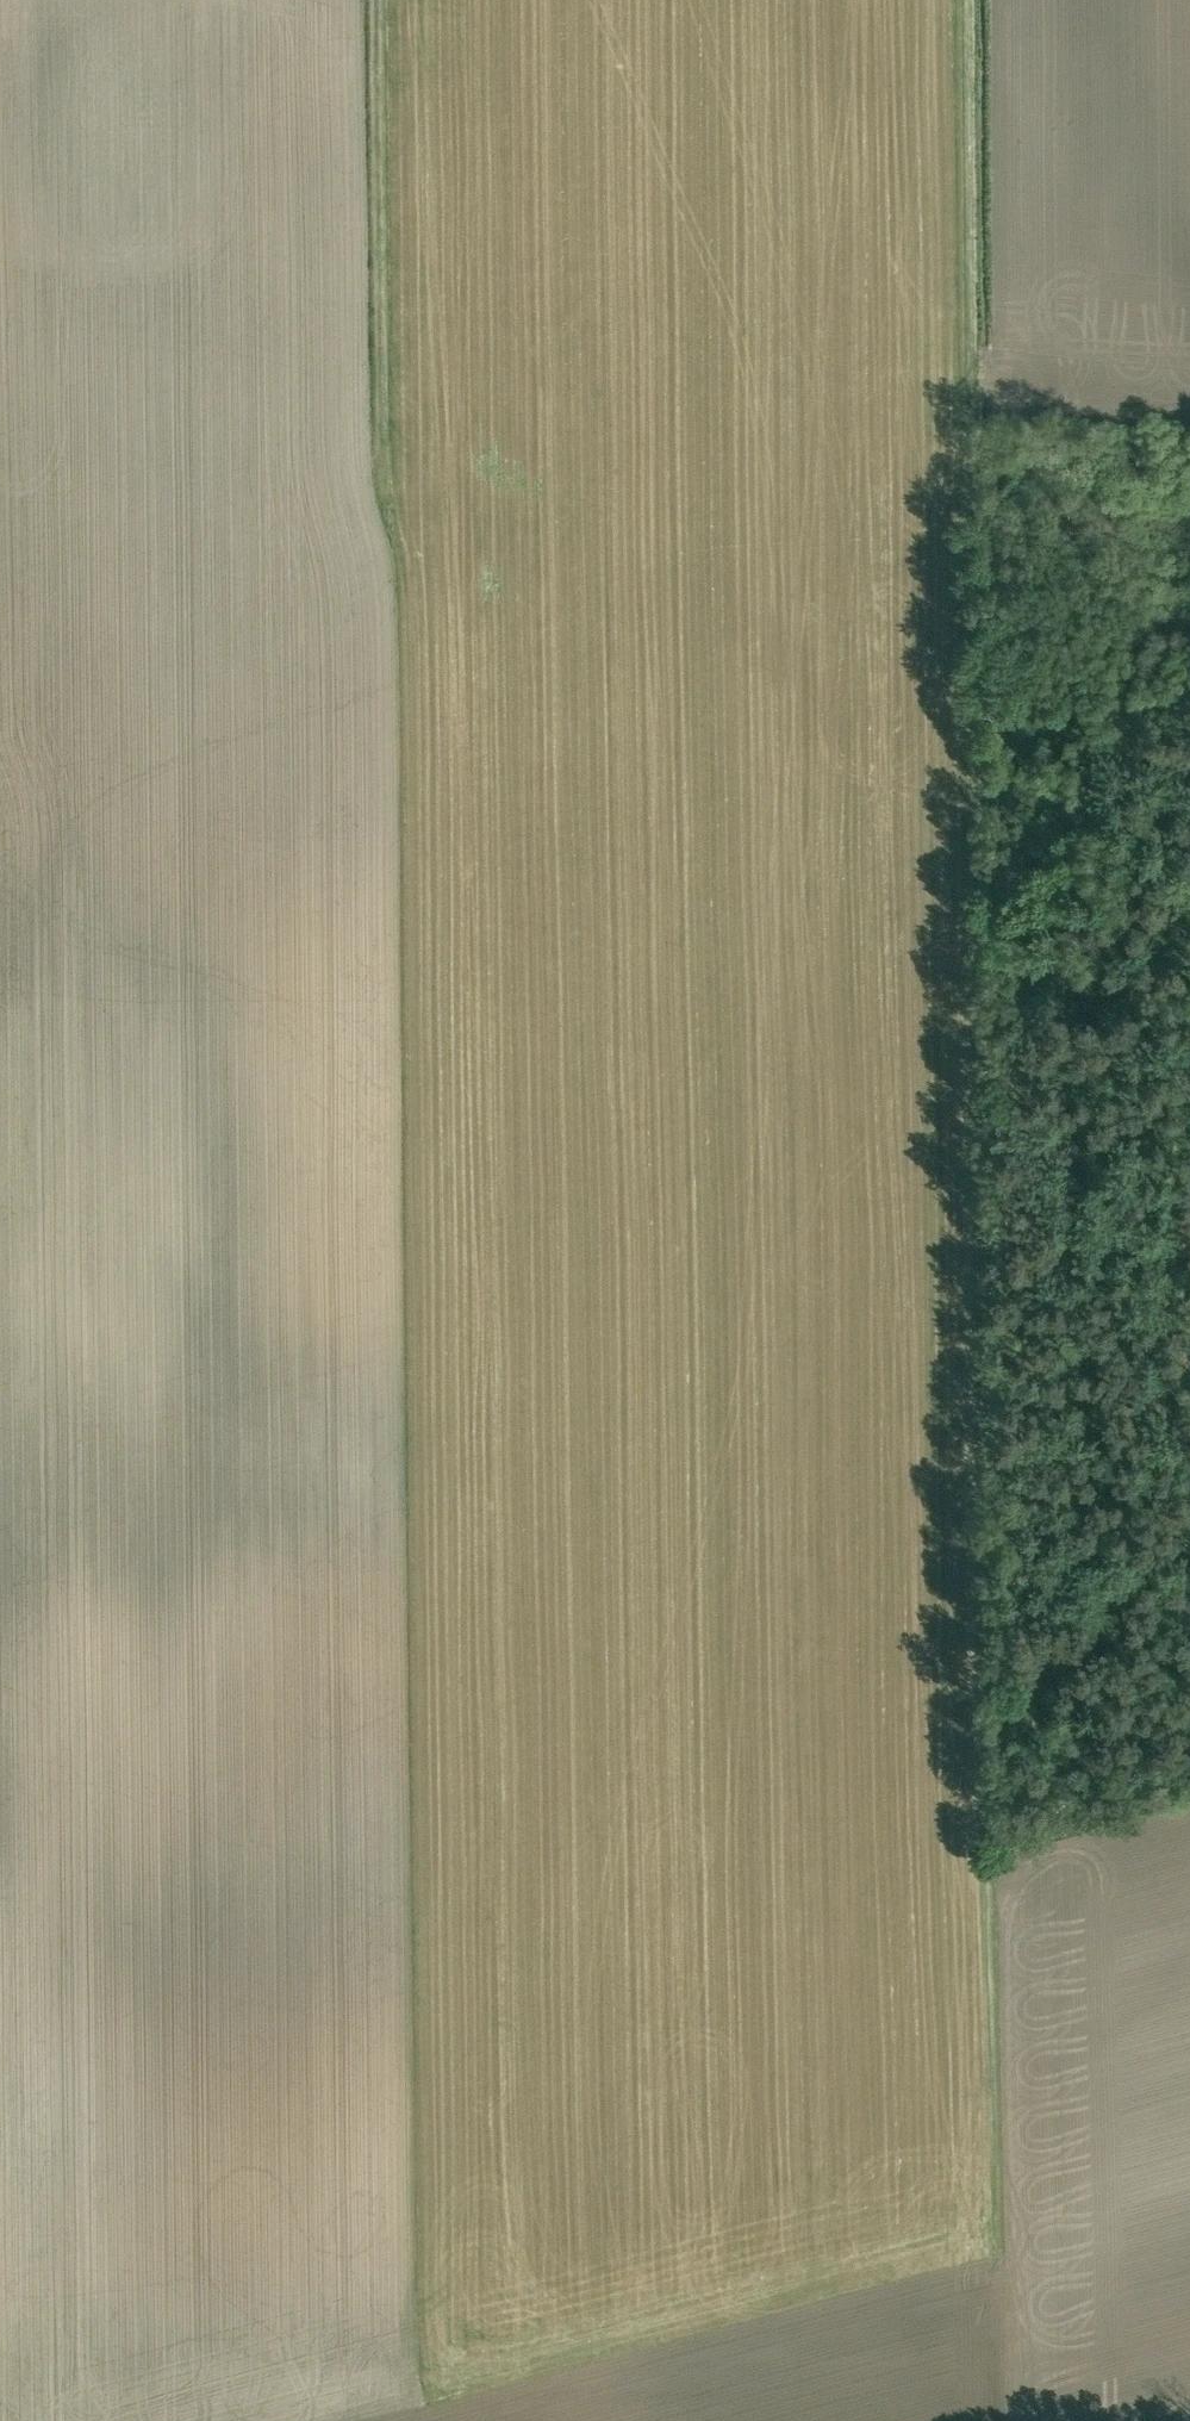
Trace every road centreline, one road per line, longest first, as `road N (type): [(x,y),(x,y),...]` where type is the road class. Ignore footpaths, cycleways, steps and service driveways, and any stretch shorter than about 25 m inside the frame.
road 1 (track): [(969,0),(976,962)]
road 2 (track): [(376,0),(383,500)]

